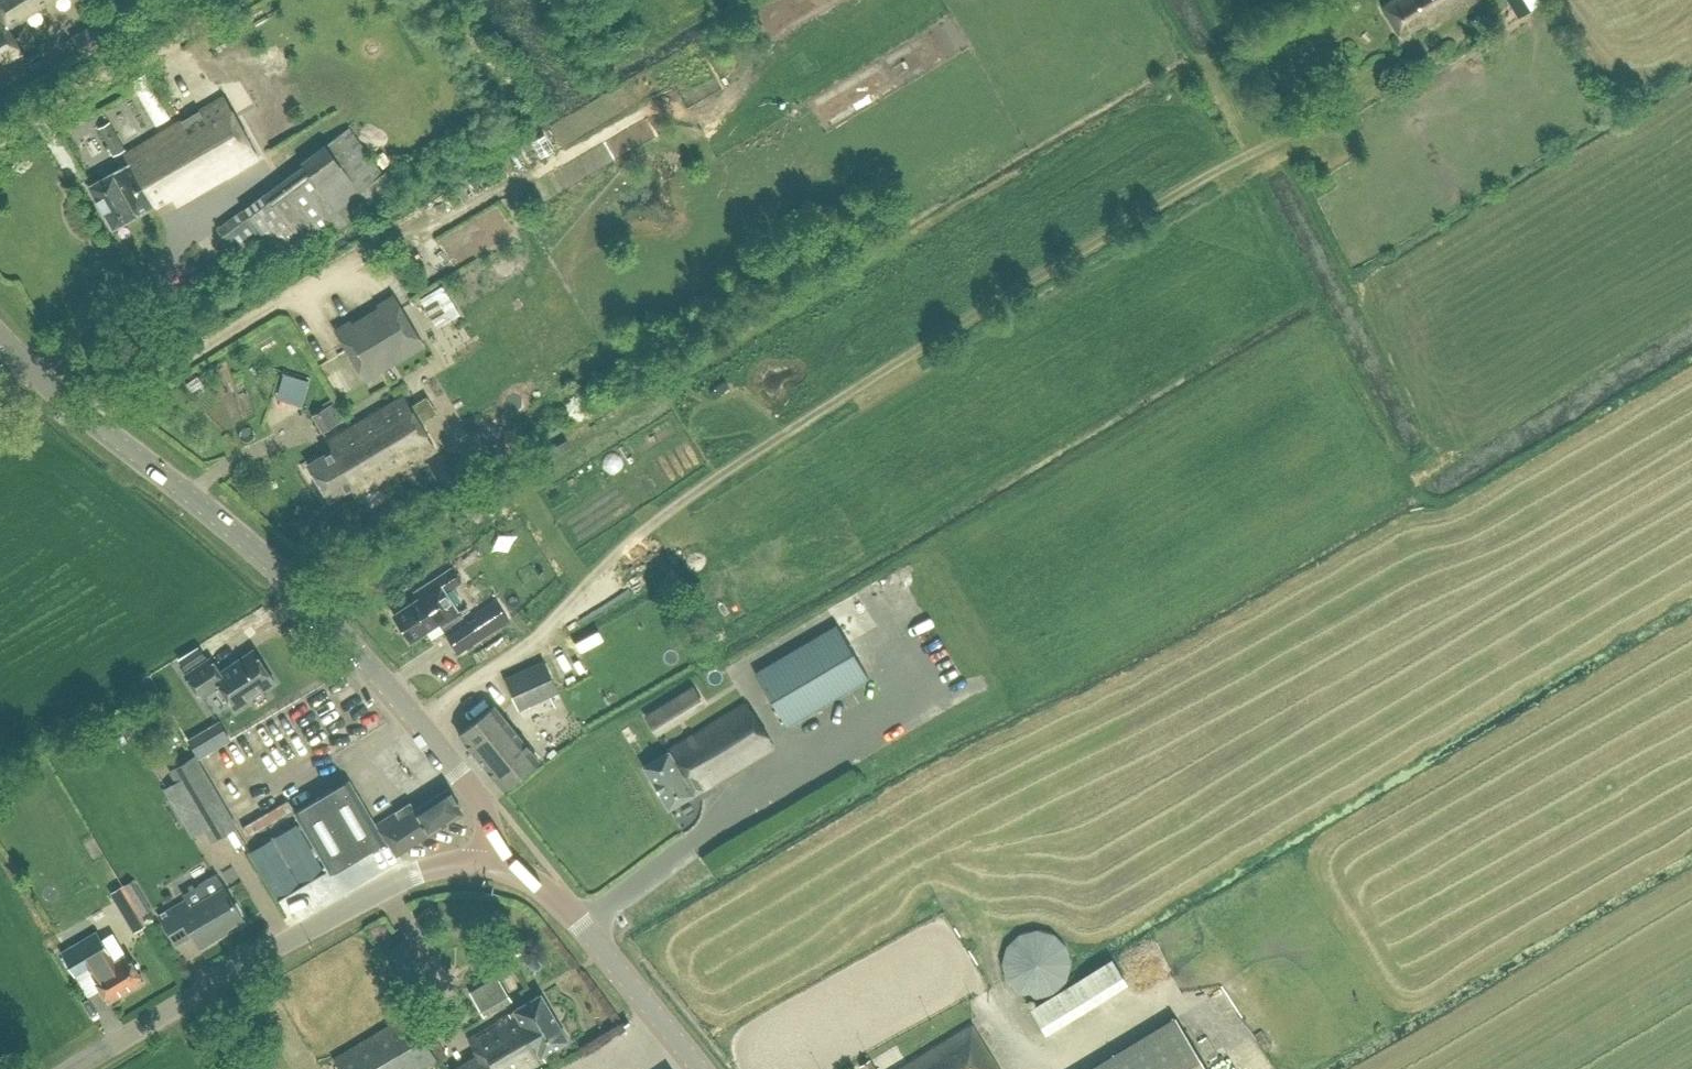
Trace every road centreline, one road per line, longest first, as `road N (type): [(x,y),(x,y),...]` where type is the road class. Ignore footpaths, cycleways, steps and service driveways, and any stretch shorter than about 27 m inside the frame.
road 1 (tertiary): [(483,863),(484,804),(297,588),(0,337)]
road 2 (tertiary): [(72,1068),(403,876),(483,863)]
road 3 (tertiary): [(699,1068),(559,899),(510,868),(483,863)]

